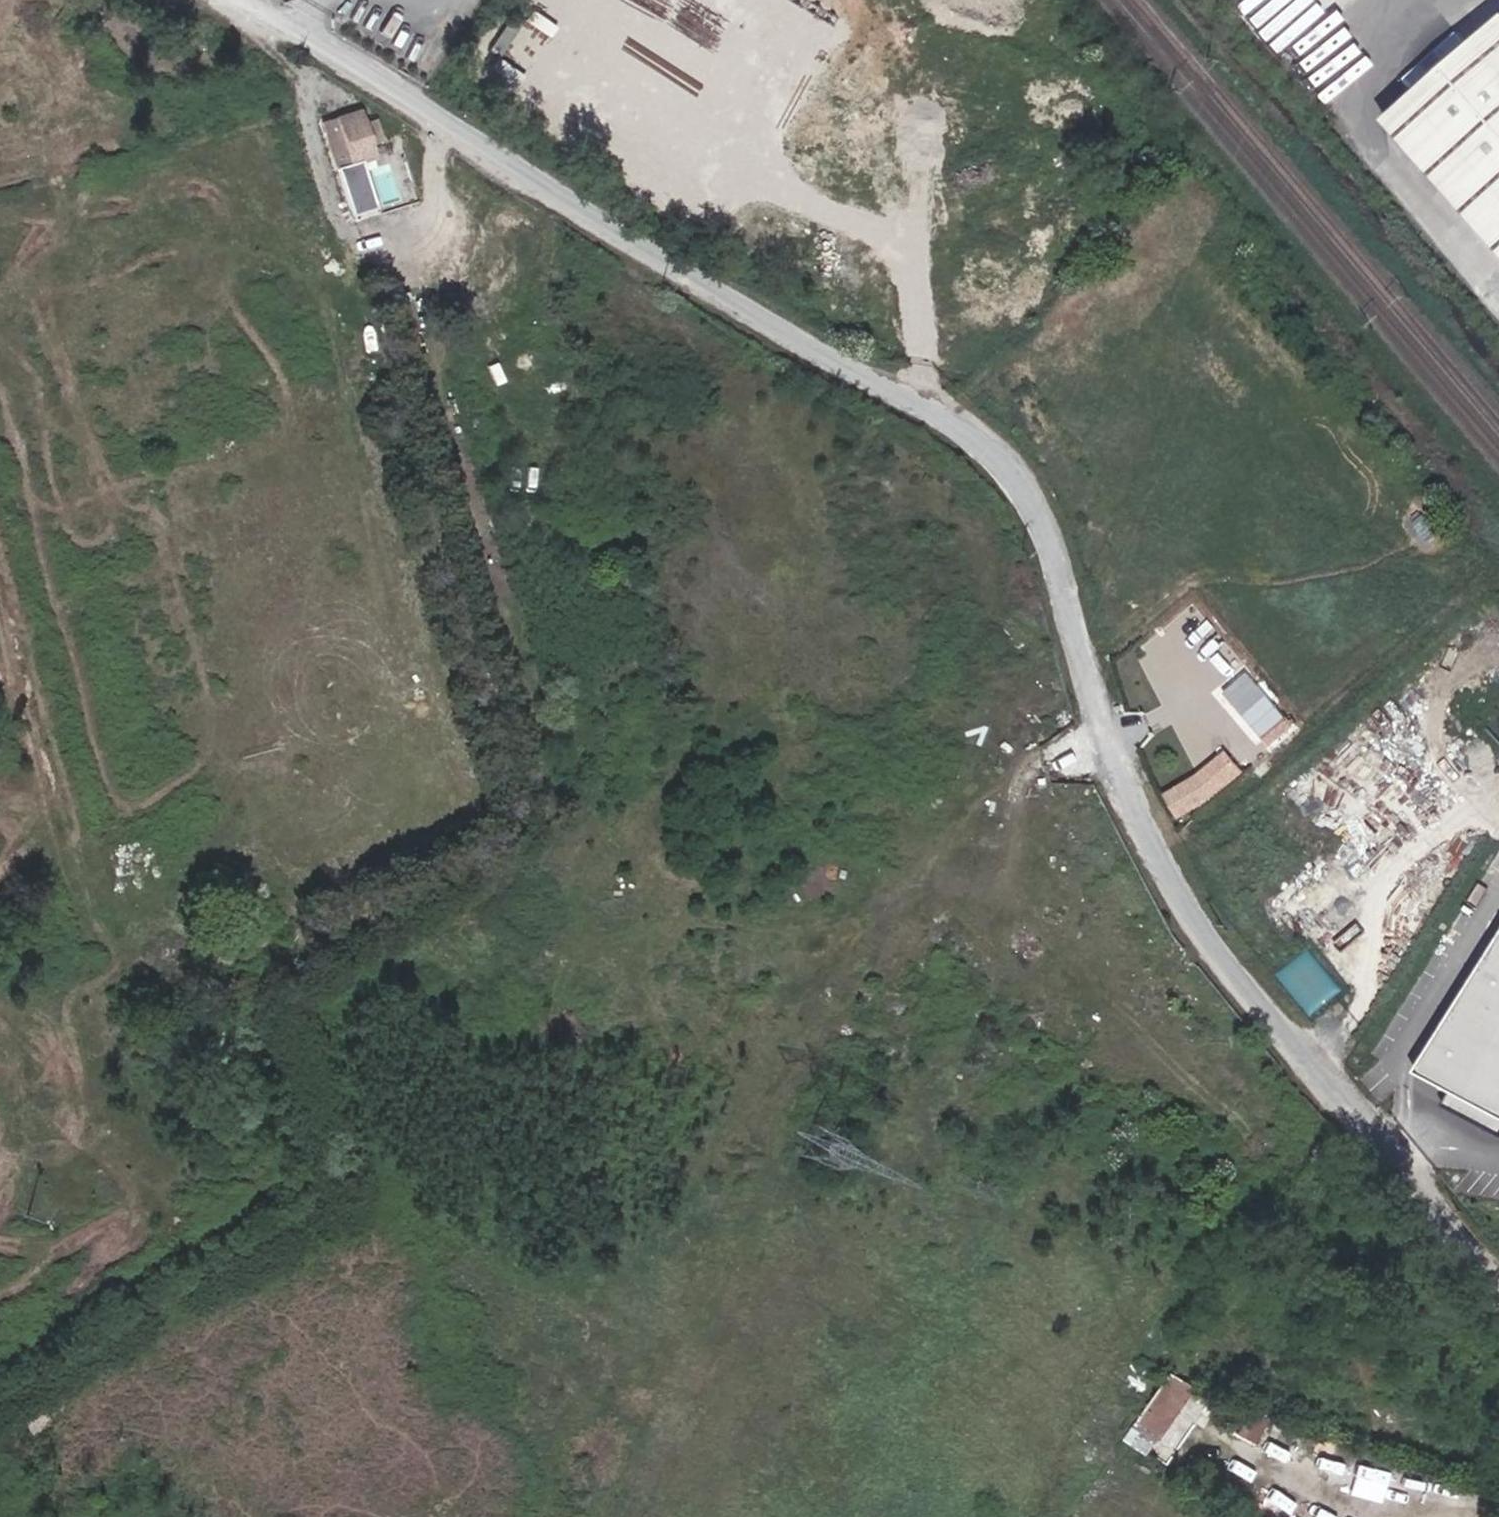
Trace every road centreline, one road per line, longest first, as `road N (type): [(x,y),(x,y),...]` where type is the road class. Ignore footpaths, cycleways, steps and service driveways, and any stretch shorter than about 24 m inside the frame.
road 1 (unclassified): [(234,0),(953,419),(1009,469),(1037,507),(1112,763),(1187,891),(1498,1278)]

